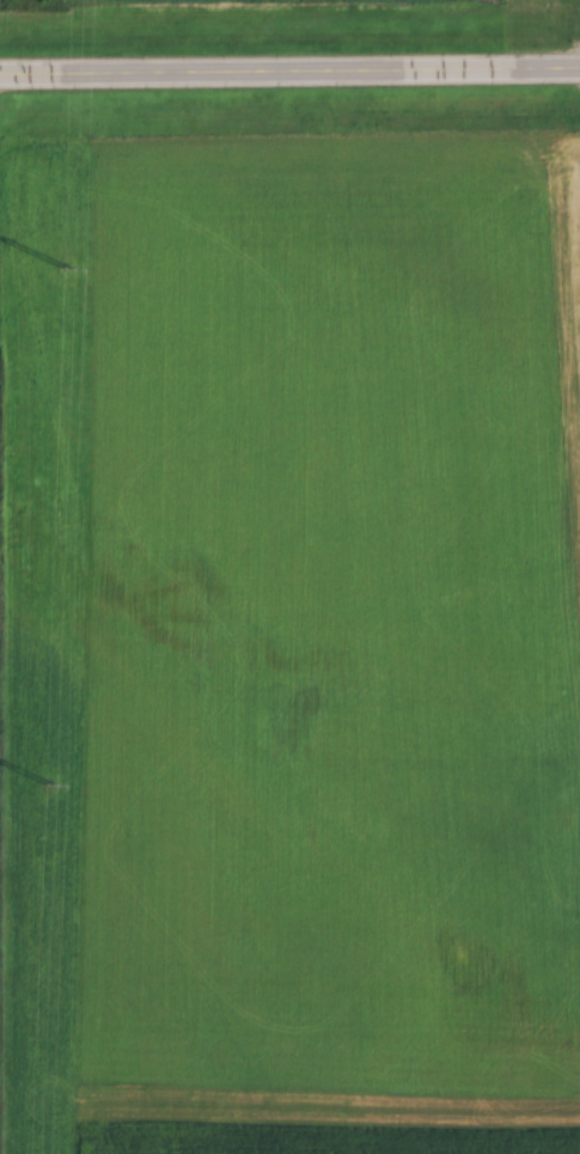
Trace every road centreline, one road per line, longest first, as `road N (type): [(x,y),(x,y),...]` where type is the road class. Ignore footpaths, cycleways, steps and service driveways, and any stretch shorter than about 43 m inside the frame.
road 1 (secondary): [(579,63),(0,71)]

